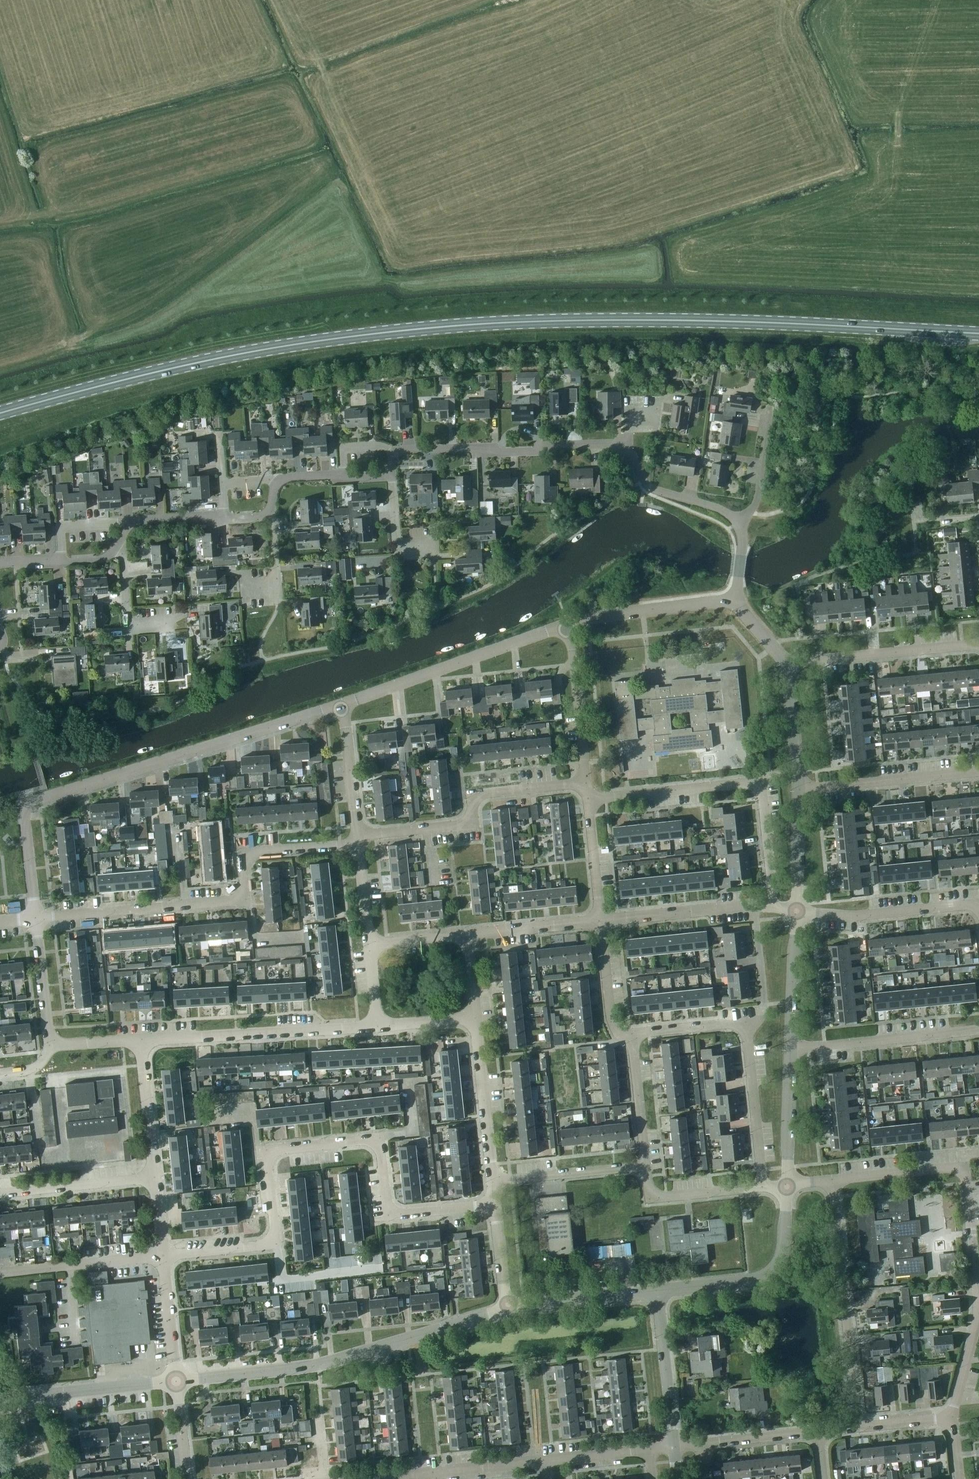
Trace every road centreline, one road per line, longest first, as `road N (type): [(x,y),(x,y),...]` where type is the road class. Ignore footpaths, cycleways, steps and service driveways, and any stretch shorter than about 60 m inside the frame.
road 1 (primary): [(0,413),(238,354),(432,327),(654,320),(978,333)]
road 2 (residential): [(165,1257),(273,1238),(269,1153),(279,1151),(378,1139),(393,1211),(497,1204)]
road 3 (unclassified): [(36,918),(21,815),(30,800),(341,707)]
road 4 (residential): [(396,450),(625,444),(646,485),(744,515)]
road 5 (residential): [(36,918),(234,902),(246,896),(250,853),(361,845)]
road 6 (unclassified): [(176,1381),(317,1365),(509,1309)]
road 7 (residential): [(360,835),(473,825),(474,797),(587,784)]
road 8 (residential): [(854,1428),(839,1181)]
road 9 (unclassified): [(341,707),(568,626)]
road 10 (residential): [(142,1039),(378,1022)]
road 11 (unclassified): [(658,1291),(746,1282),(768,1270),(789,1188)]
road 12 (residential): [(792,667),(978,646)]
road 13 (residential): [(801,790),(978,774)]
road 14 (unclassified): [(0,1405),(176,1381)]
road 15 (residential): [(588,798),(758,781)]
road 16 (residential): [(374,1478),(544,1461)]
road 17 (residential): [(809,1048),(978,1031)]
road 18 (unclassified): [(568,626),(734,600)]
road 19 (residential): [(764,1188),(751,1023)]
road 20 (residential): [(495,1181),(479,1020)]
road 21 (residential): [(587,784),(568,626)]
road 22 (residential): [(0,1194),(158,1178)]
road 23 (unclassified): [(671,1446),(658,1291)]
road 24 (residential): [(602,919),(755,906)]
road 25 (residential): [(495,1181),(647,1165)]
road 26 (unclassified): [(509,1309),(658,1291)]
road 27 (residential): [(647,1165),(650,1197),(764,1188)]
road 28 (unclassified): [(789,1188),(789,1044)]
road 29 (residential): [(978,1310),(966,1167)]
road 30 (residential): [(158,1178),(142,1039)]
road 31 (residential): [(796,911),(935,911)]
road 32 (unclassified): [(789,1044),(796,911)]
road 33 (residential): [(470,935),(602,919)]
road 34 (residential): [(633,1035),(613,1029),(606,1009),(602,919)]
road 35 (residential): [(647,1165),(633,1035)]
road 36 (residential): [(360,835),(341,707)]
road 37 (residential): [(51,1045),(36,918)]
road 38 (residential): [(839,1181),(966,1167)]
road 39 (residential): [(773,905),(758,781)]
road 40 (residential): [(176,1381),(165,1257)]
road 41 (unclassified): [(801,790),(792,667)]
road 42 (residential): [(602,919),(588,798)]
road 43 (residential): [(751,1023),(764,1002),(755,906)]
road 44 (unclassified): [(796,911),(801,790)]

